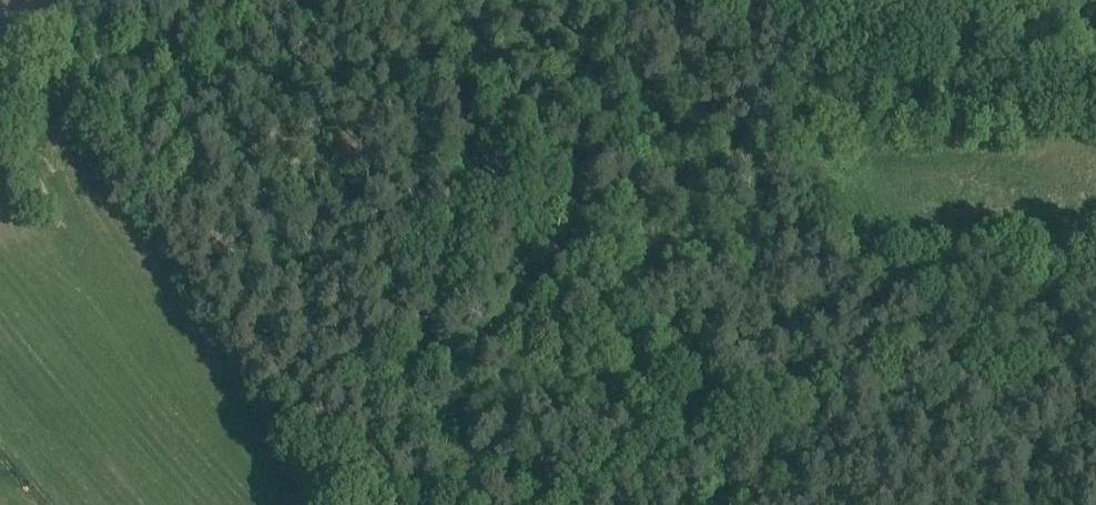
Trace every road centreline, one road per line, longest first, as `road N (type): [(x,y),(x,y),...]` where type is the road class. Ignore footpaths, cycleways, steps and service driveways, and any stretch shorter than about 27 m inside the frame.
road 1 (track): [(721,504),(394,0)]

